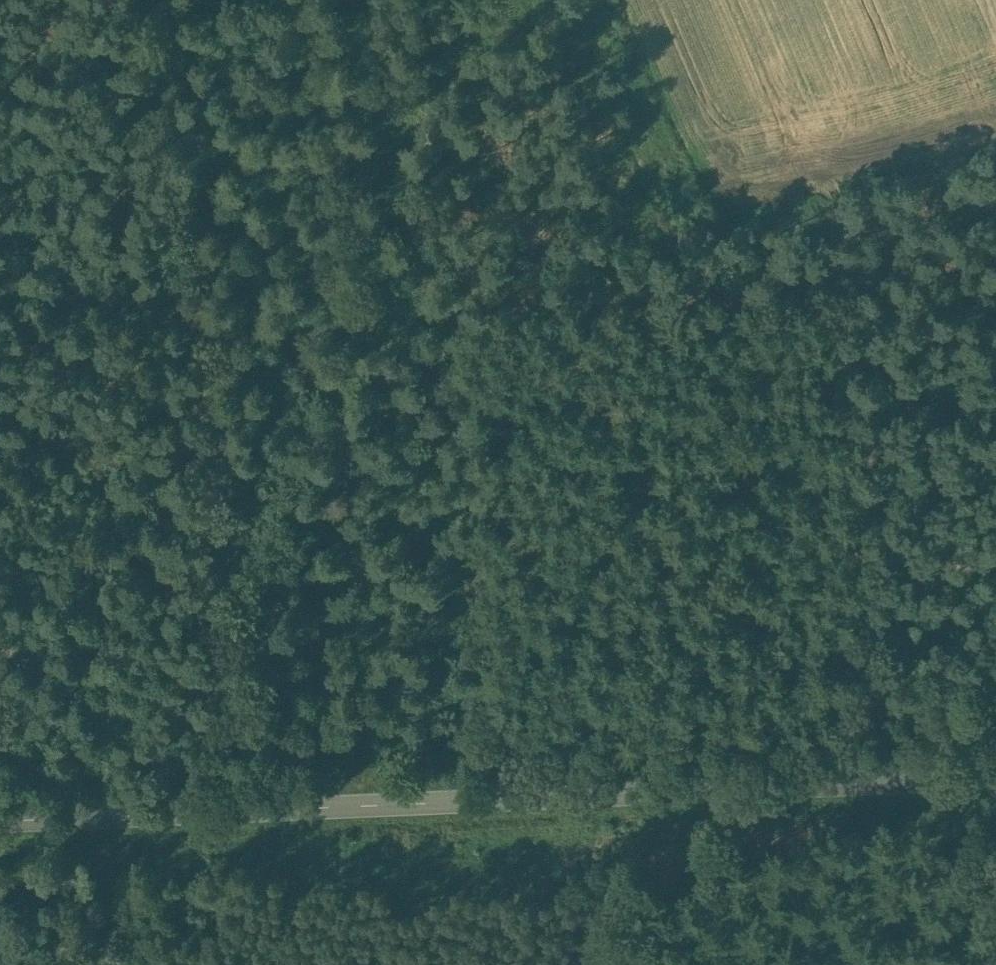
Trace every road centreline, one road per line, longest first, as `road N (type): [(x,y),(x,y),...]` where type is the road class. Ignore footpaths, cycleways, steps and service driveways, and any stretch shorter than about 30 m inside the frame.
road 1 (tertiary): [(0,821),(995,778)]

